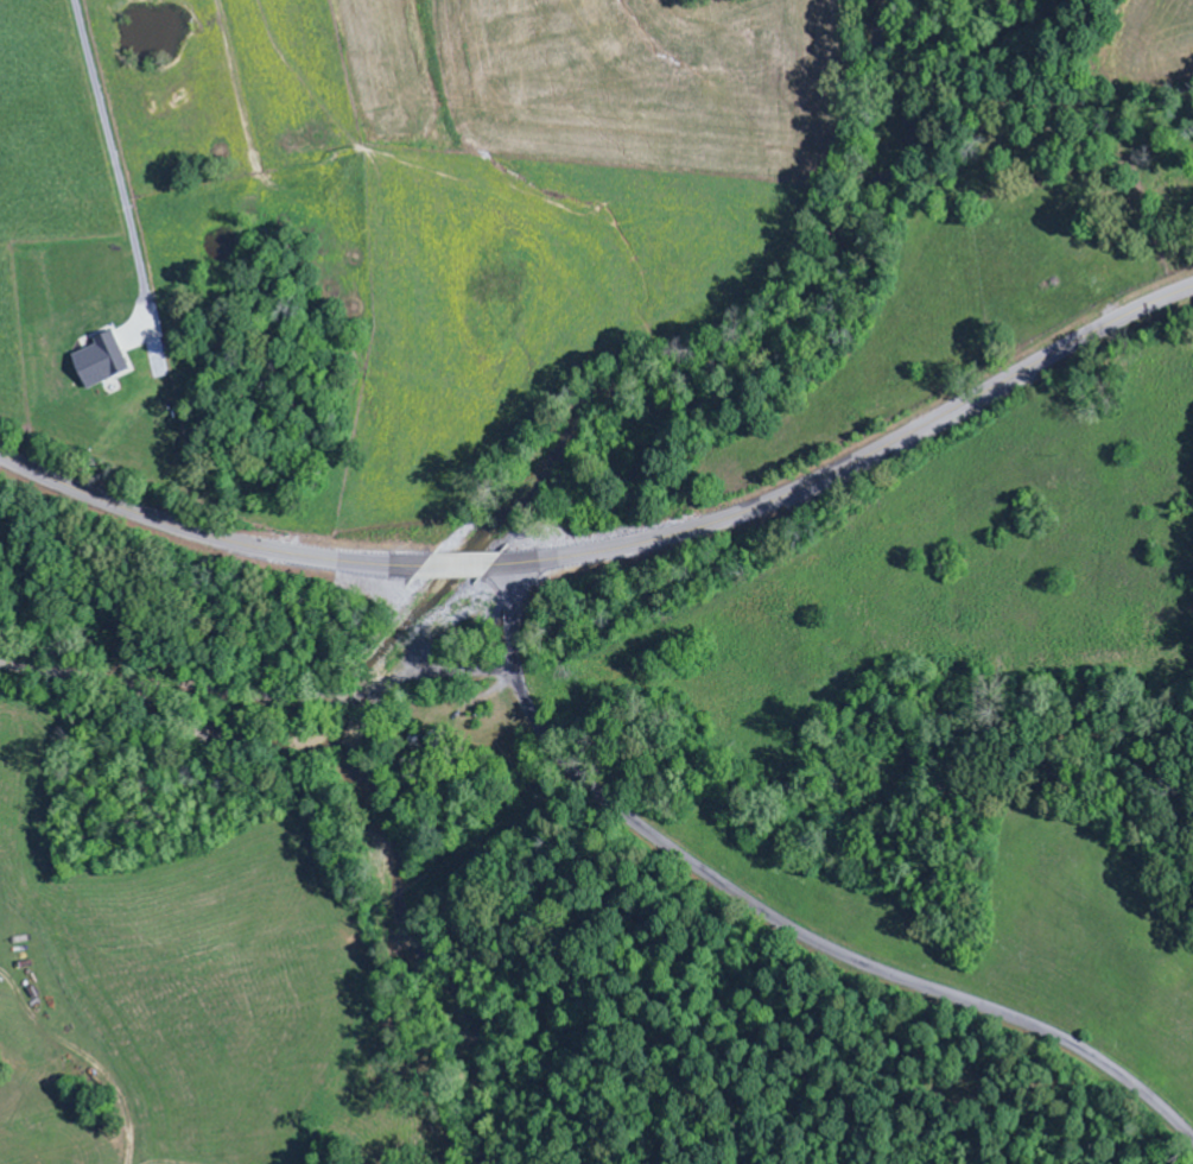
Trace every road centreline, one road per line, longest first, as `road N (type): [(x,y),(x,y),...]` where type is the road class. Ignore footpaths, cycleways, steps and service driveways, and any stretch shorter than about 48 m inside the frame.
road 1 (residential): [(1192,1143),(1157,1101),(1035,1023),(900,974),(686,865),(554,757),(518,679)]
road 2 (secondary): [(500,564),(610,551),(718,523),(1192,287)]
road 3 (secondary): [(500,564),(382,564),(241,543),(112,502),(0,452)]
road 4 (residential): [(0,666),(255,695),(380,682)]
road 5 (residential): [(380,682),(518,679)]

